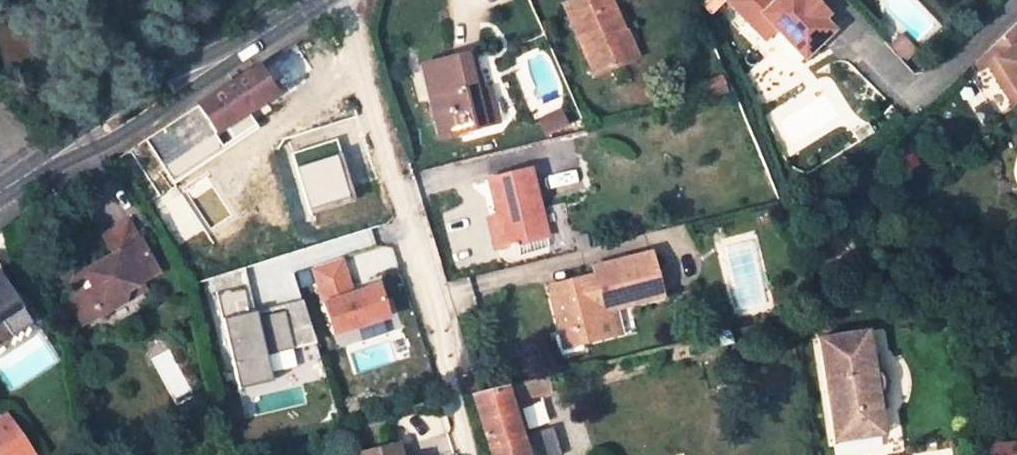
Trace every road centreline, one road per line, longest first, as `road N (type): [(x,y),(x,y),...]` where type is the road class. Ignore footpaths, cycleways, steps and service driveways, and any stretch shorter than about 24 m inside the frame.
road 1 (unclassified): [(471,454),(333,0)]
road 2 (tertiary): [(10,188),(293,0)]

